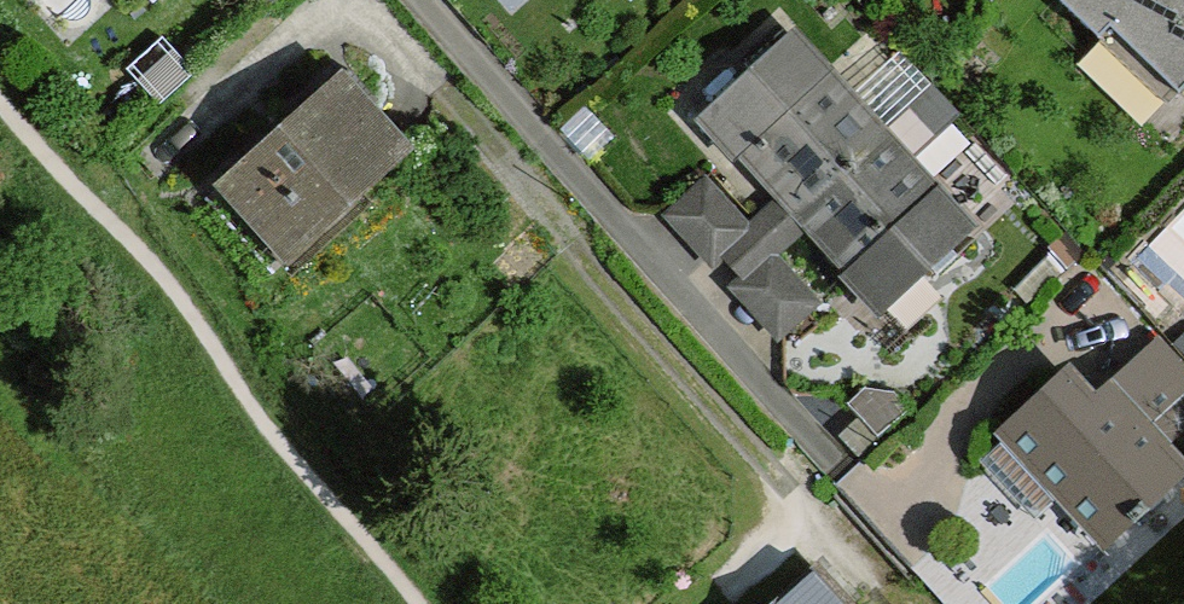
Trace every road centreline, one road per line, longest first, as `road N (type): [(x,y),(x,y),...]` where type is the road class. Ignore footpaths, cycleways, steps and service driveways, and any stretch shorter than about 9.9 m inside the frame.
road 1 (residential): [(422,0),(836,453)]

